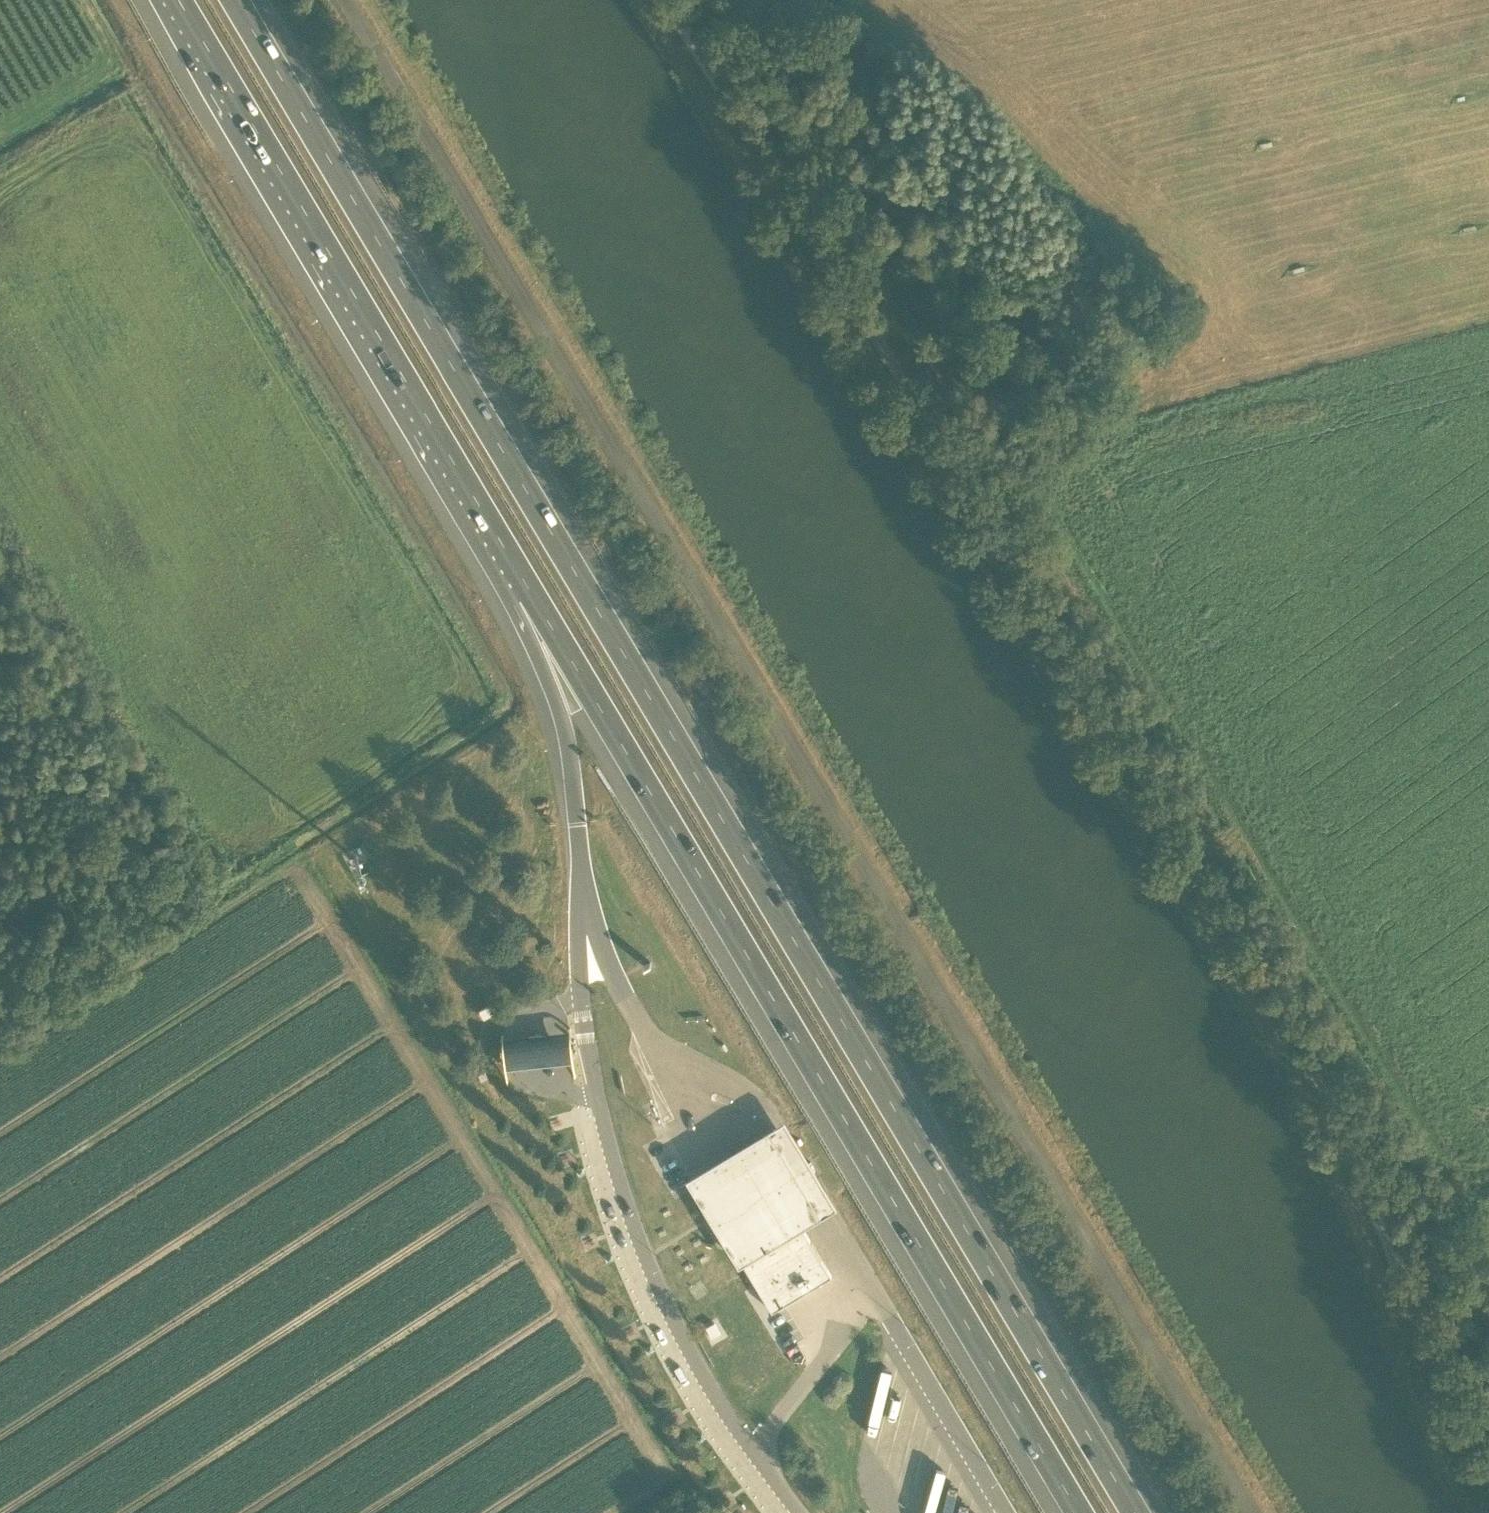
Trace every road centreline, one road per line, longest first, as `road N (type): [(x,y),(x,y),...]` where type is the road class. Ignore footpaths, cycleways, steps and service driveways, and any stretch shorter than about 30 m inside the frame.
road 1 (unclassified): [(1281,1512),(890,854),(355,0)]
road 2 (motorway): [(1143,1512),(238,0)]
road 3 (track): [(669,0),(1314,1082),(1487,1512)]
road 4 (motorway): [(534,595),(1080,1512)]
road 5 (motorway): [(179,0),(534,595)]
road 6 (motorway): [(534,595),(562,717),(583,903)]

